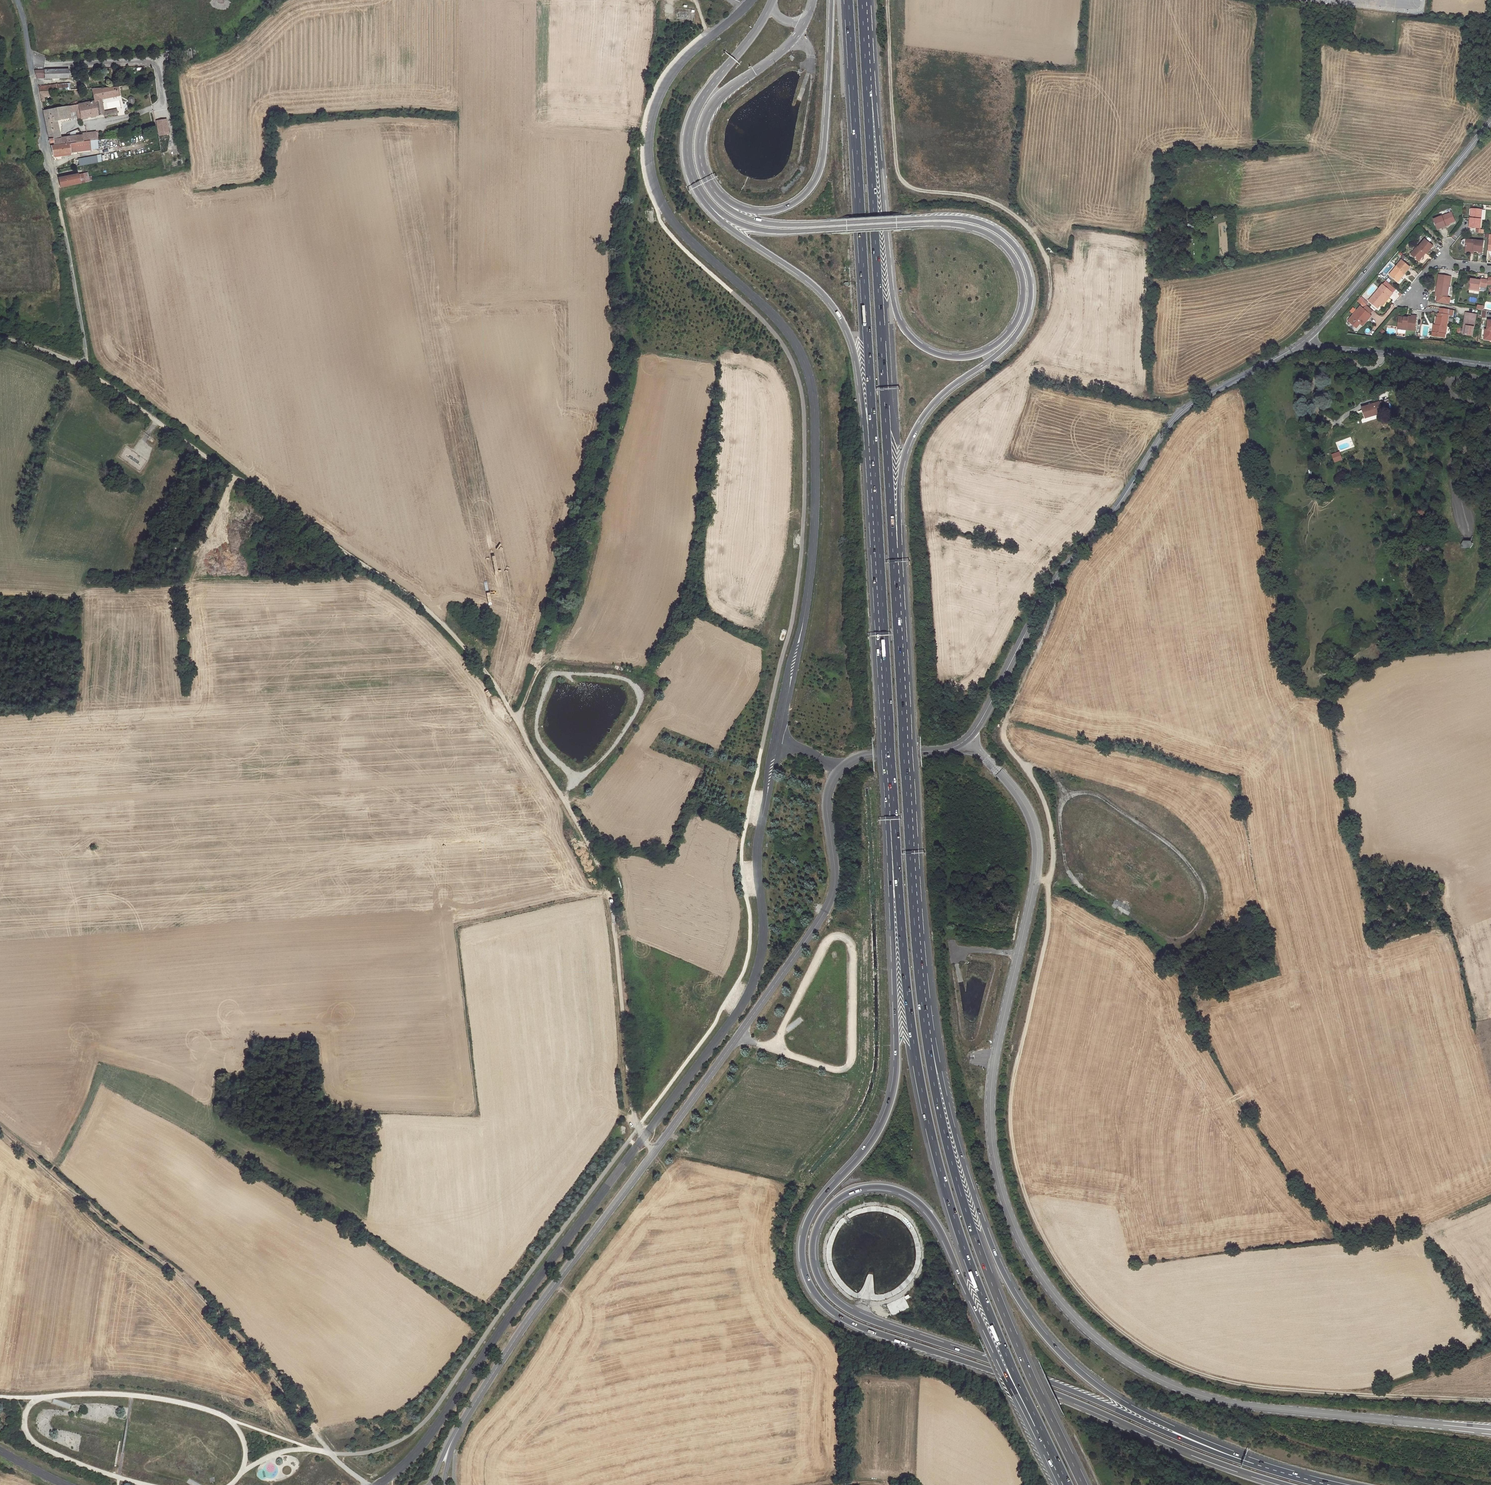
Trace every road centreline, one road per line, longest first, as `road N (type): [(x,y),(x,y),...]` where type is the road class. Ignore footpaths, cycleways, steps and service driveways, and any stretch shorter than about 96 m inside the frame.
road 1 (unclassified): [(378,1484),(436,1426),(734,1016),(757,968),(760,827),(810,563),(813,396),(802,354),(780,323),(672,222),(648,159),(653,114),(668,78),(750,0)]
road 2 (tertiary): [(450,1442),(522,1329),(823,916),(835,873),(827,796),(838,770),(861,756),(931,751),(966,738),(1052,583),(1167,428),(1198,400),(1306,339)]
road 3 (track): [(1052,583),(1053,606),(1002,729),(1037,787),(1052,838),(1049,926),(1011,1108),(1022,1187),(1043,1238),(1076,1289),(1121,1332),(1179,1367),(1264,1388),(1490,1400)]
road 4 (trunk): [(895,821),(893,1090),(870,1145),(808,1219),(802,1249),(812,1289),(833,1312),(867,1330),(1288,1484)]
road 5 (track): [(638,1127),(605,881),(485,672),(409,595),(82,366)]
road 6 (trunk): [(1254,1464),(1079,1393),(1054,1384),(964,1352),(875,1322),(847,1309),(821,1284),(813,1257),(816,1231),(834,1203),(878,1187),(925,1210),(944,1238),(966,1291),(999,1357),(1010,1381),(1028,1418),(1039,1425)]
road 7 (trunk): [(705,201),(767,231),(813,230),(842,228),(897,225),(936,223),(989,234),(1011,253),(1023,290),(1016,323),(987,350),(937,354),(897,317),(892,299),(875,101),(867,89)]
road 8 (trunk): [(893,549),(903,458),(917,426),(1024,323),(1030,284),(1019,252),(991,227),(956,218),(767,223),(721,204),(708,184)]
road 9 (trunk): [(895,821),(906,984),(933,1140),(969,1261),(1039,1425)]
road 10 (trunk): [(1254,1464),(1115,1398),(1034,1322),(985,1228),(927,1045)]
road 11 (trunk): [(927,1045),(893,549)]
road 12 (trunk): [(1083,1484),(976,1239),(927,1045)]
road 13 (track): [(0,1132),(178,1279),(240,1340),(330,1452)]
road 14 (trunk): [(893,549),(867,89)]
road 15 (trunk): [(848,0),(873,447)]
road 16 (track): [(887,0),(898,173),(914,189),(986,198),(1027,227),(1050,270),(1050,301),(1028,342)]
road 17 (trunk): [(873,447),(895,821)]
road 18 (track): [(0,595),(351,577),(365,565)]
road 19 (trunk): [(705,201),(810,281),(839,315),(873,447)]
road 20 (trunk): [(831,0),(815,182),(773,211),(729,203),(708,184)]
road 21 (tertiary): [(1306,339),(1490,121)]
road 22 (track): [(737,1035),(844,1069),(851,1061),(852,946),(846,938),(828,940)]
road 23 (trunk): [(771,6),(693,114),(687,158),(705,201)]
road 24 (trunk): [(708,184),(699,149),(714,103),(805,22)]
road 25 (unclassified): [(17,0),(58,199)]
road 26 (unclassified): [(1490,366),(1306,339)]
road 27 (unclassified): [(82,366),(82,324),(58,199)]
road 28 (track): [(828,940),(773,1048)]

